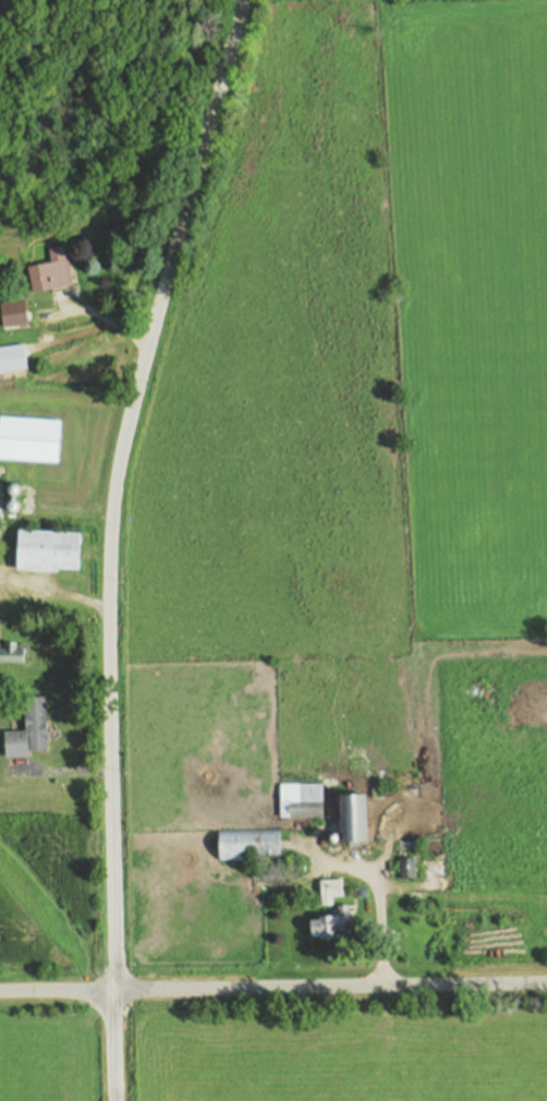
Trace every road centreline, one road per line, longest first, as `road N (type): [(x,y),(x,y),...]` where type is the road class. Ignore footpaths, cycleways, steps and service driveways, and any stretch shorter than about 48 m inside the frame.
road 1 (residential): [(113,1100),(112,492),(145,350),(247,0)]
road 2 (residential): [(546,981),(110,988)]
road 3 (track): [(376,891),(546,895)]

